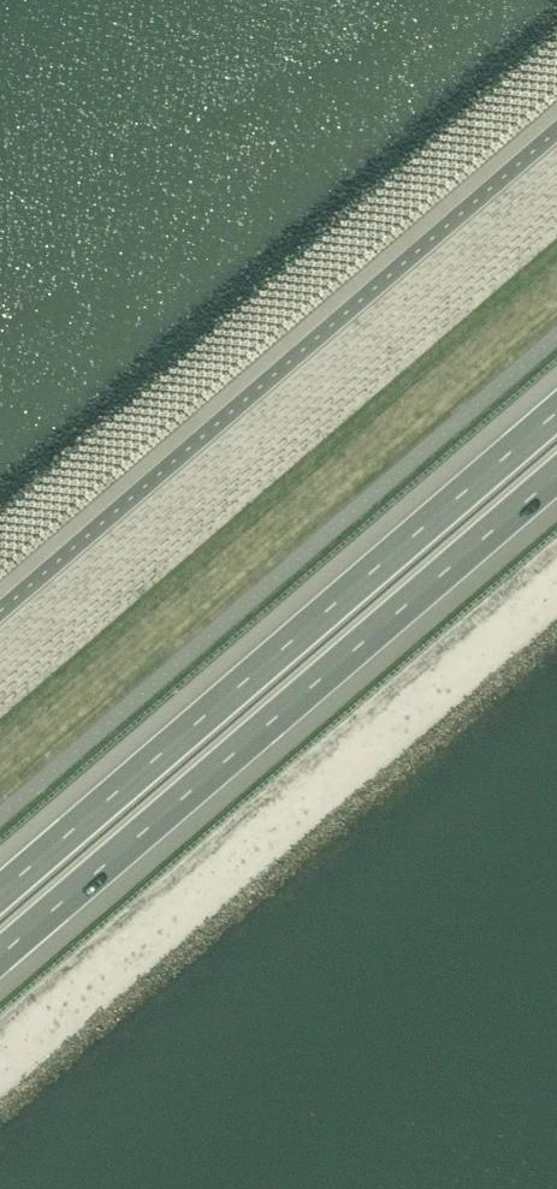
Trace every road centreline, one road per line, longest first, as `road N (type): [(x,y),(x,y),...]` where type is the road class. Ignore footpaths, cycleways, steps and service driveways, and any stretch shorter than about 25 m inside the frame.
road 1 (motorway): [(0,955),(556,474)]
road 2 (motorway): [(556,412),(0,892)]

